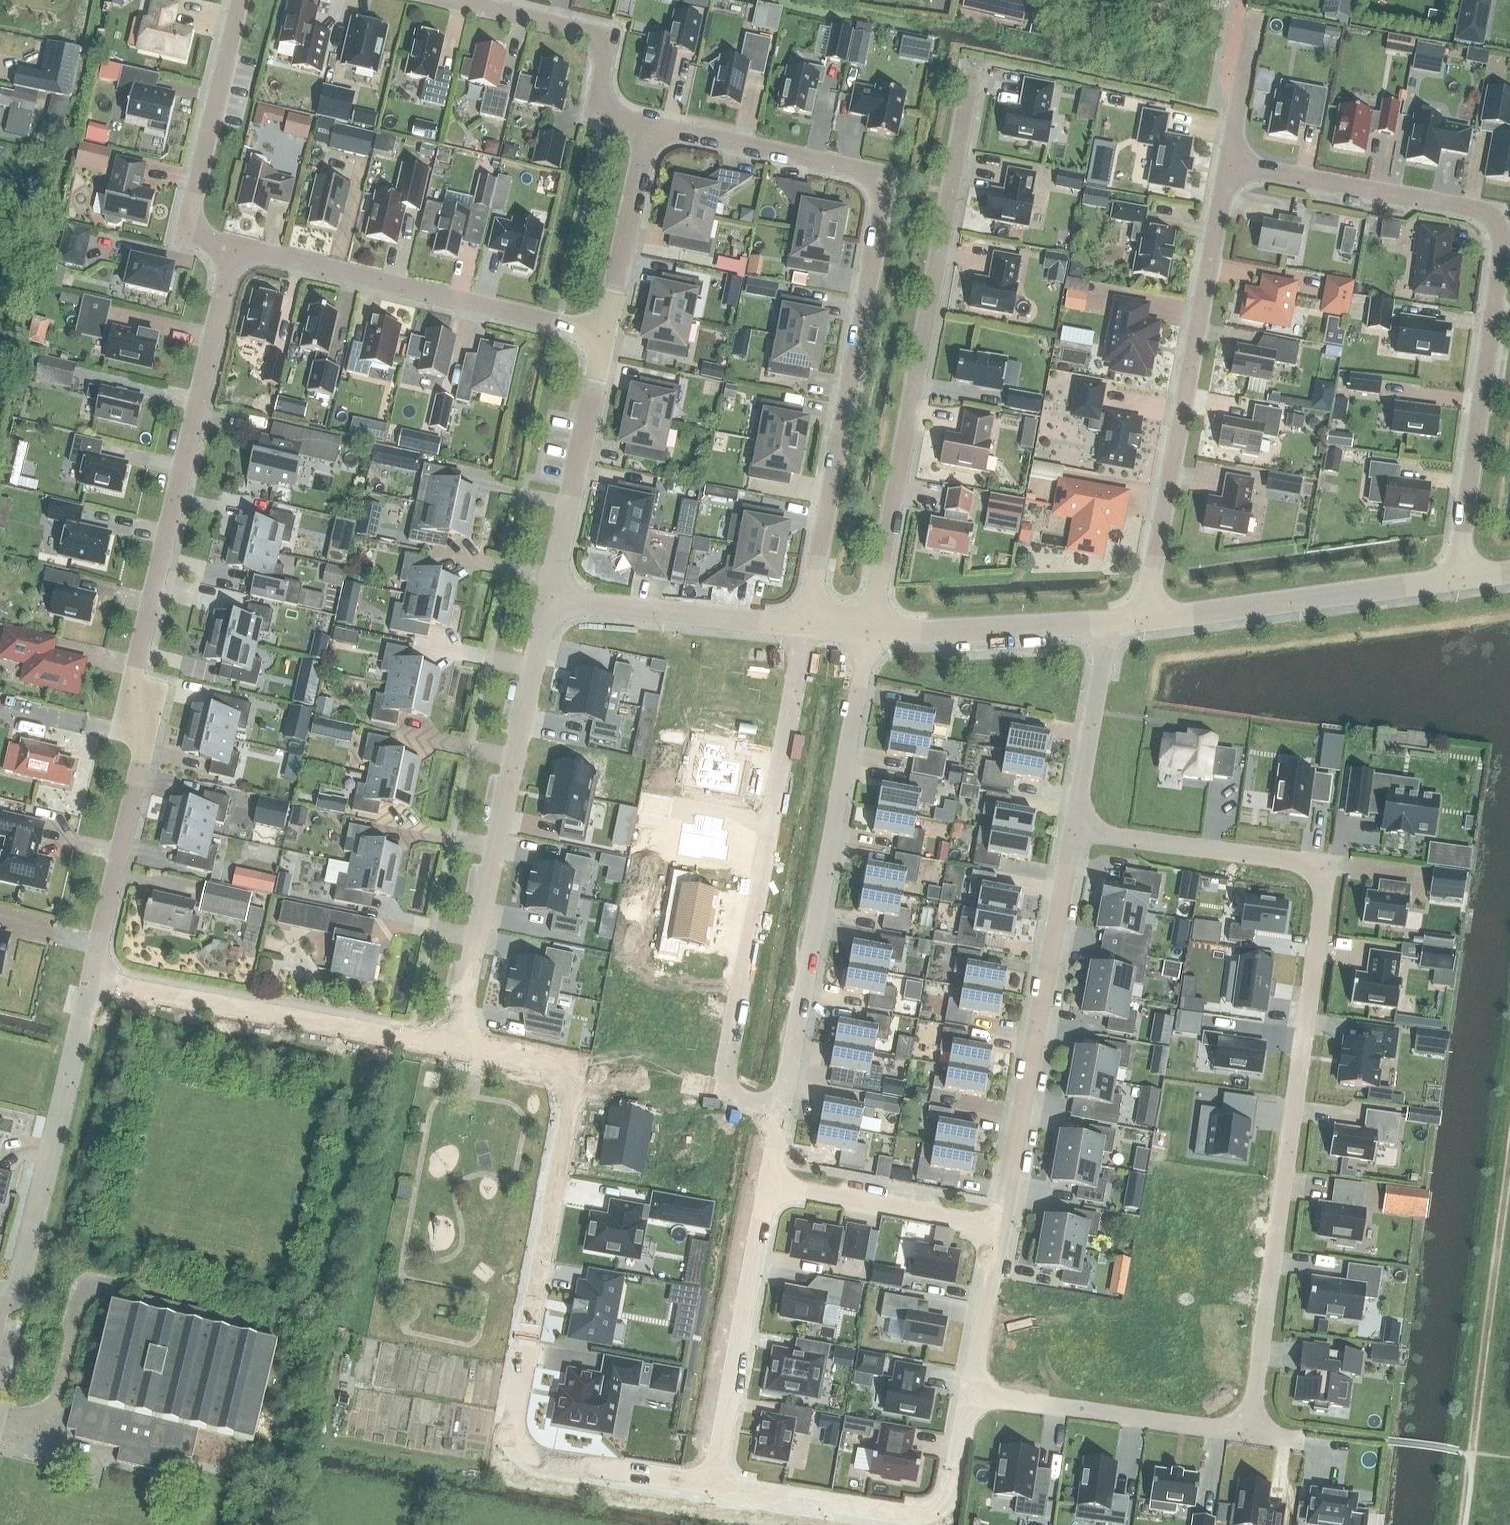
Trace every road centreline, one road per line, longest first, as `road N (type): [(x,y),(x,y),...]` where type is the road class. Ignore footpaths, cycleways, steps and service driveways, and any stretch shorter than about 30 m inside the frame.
road 1 (residential): [(1247,1433),(1323,882),(1315,867),(1299,863),(1075,830)]
road 2 (residential): [(231,248),(134,681),(143,748),(93,980)]
road 3 (residential): [(804,627),(887,179),(647,129)]
road 4 (residential): [(455,1045),(549,1064),(569,1080),(513,1422),(518,1441),(534,1459),(714,1484)]
road 5 (residential): [(1456,580),(1504,232),(1498,218),(1228,164)]
road 6 (residential): [(869,632),(968,83)]
road 7 (residential): [(782,1111),(736,1100),(723,1079),(804,627)]
road 8 (residential): [(869,632),(782,1111)]
road 9 (residential): [(1144,620),(1228,164)]
road 10 (residential): [(455,1045),(549,601)]
road 11 (residential): [(999,1229),(1075,830)]
road 12 (residential): [(0,1368),(93,980)]
road 13 (residential): [(231,248),(606,335)]
road 14 (residential): [(93,980),(455,1045)]
road 15 (residential): [(714,1484),(917,1516),(937,1509),(950,1491),(969,1394)]
road 16 (unclassified): [(1144,620),(1456,580)]
road 17 (residential): [(769,1185),(714,1484)]
road 18 (residential): [(647,129),(598,110),(607,42),(444,0)]
road 19 (residential): [(969,1394),(1247,1433)]
road 20 (residential): [(239,0),(188,206),(192,228),(231,248)]
road 21 (residential): [(549,601),(606,335)]
road 22 (unclassified): [(549,601),(804,627)]
road 23 (unclassified): [(869,632),(1111,623)]
road 24 (residential): [(999,1229),(769,1185)]
road 25 (residential): [(1075,830),(1111,623)]
road 26 (residential): [(606,335),(647,129)]
road 27 (residential): [(969,1394),(999,1229)]
road 28 (residential): [(1228,164),(1251,19)]

